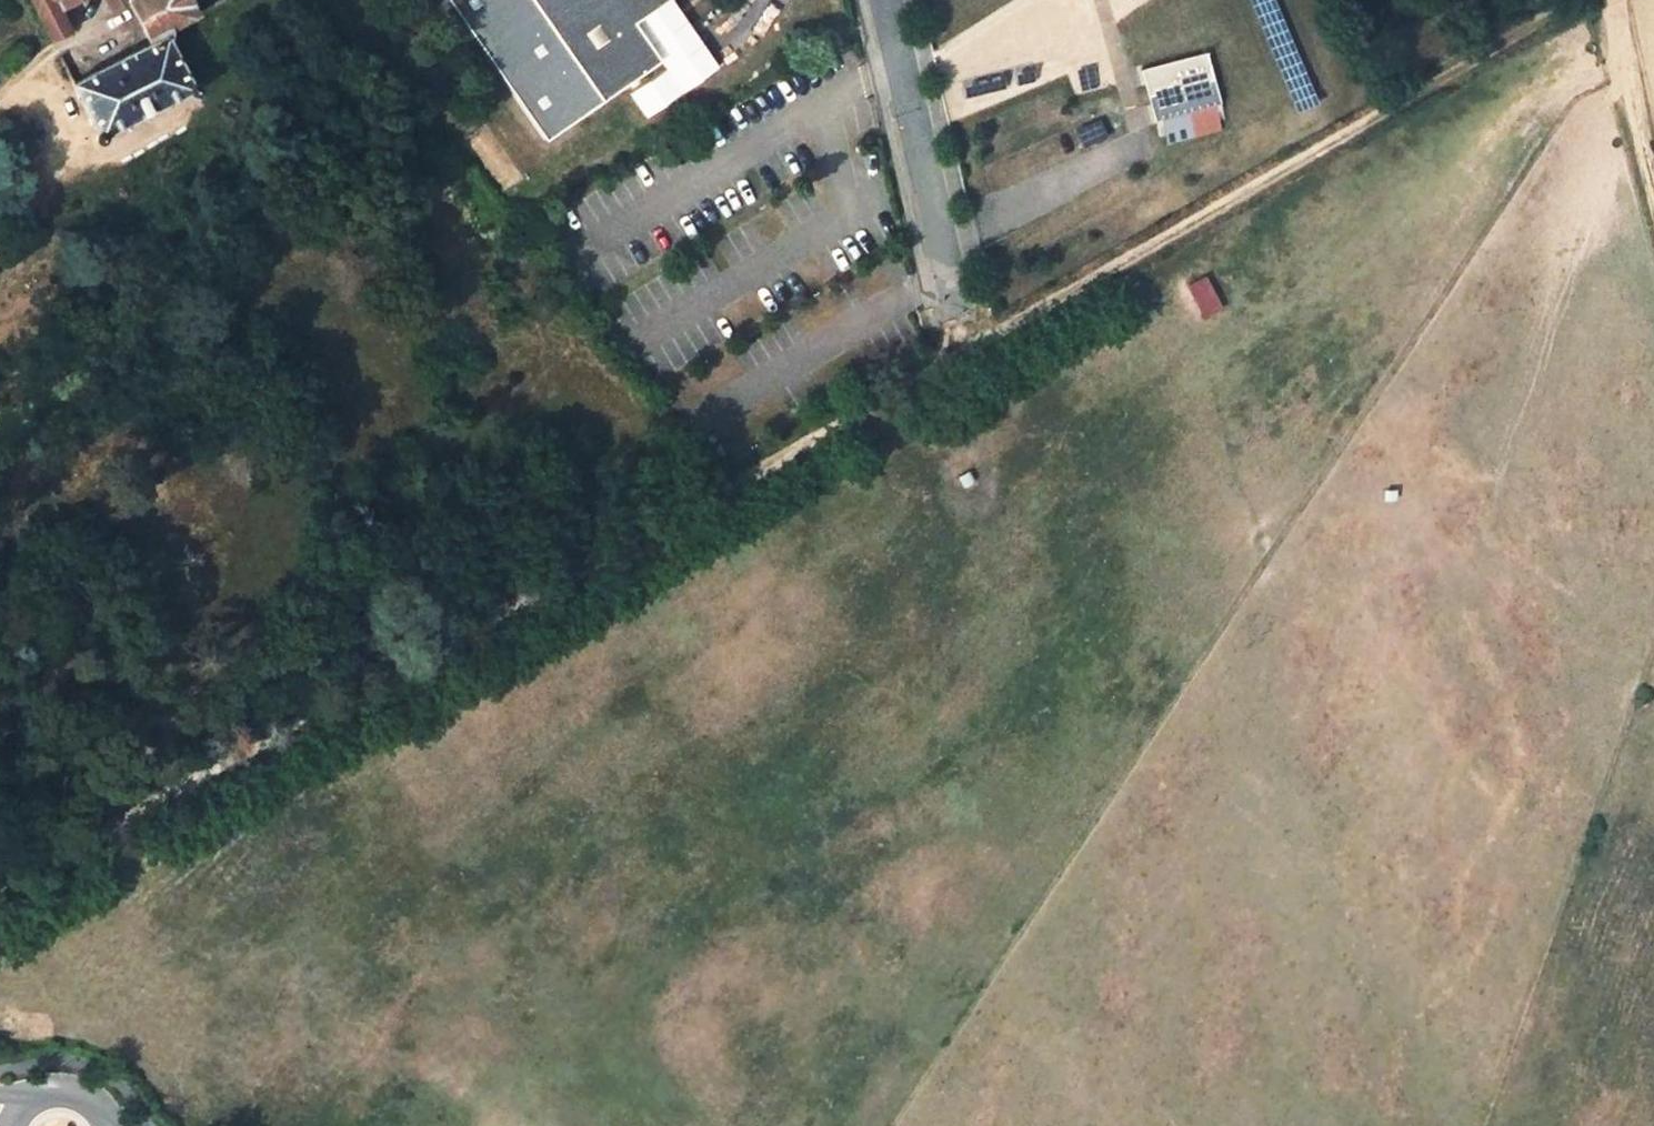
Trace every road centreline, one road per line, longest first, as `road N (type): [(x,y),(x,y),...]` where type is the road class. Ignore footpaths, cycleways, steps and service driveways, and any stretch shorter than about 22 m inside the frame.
road 1 (residential): [(883,0),(969,355)]
road 2 (residential): [(0,242),(55,173),(16,84)]

